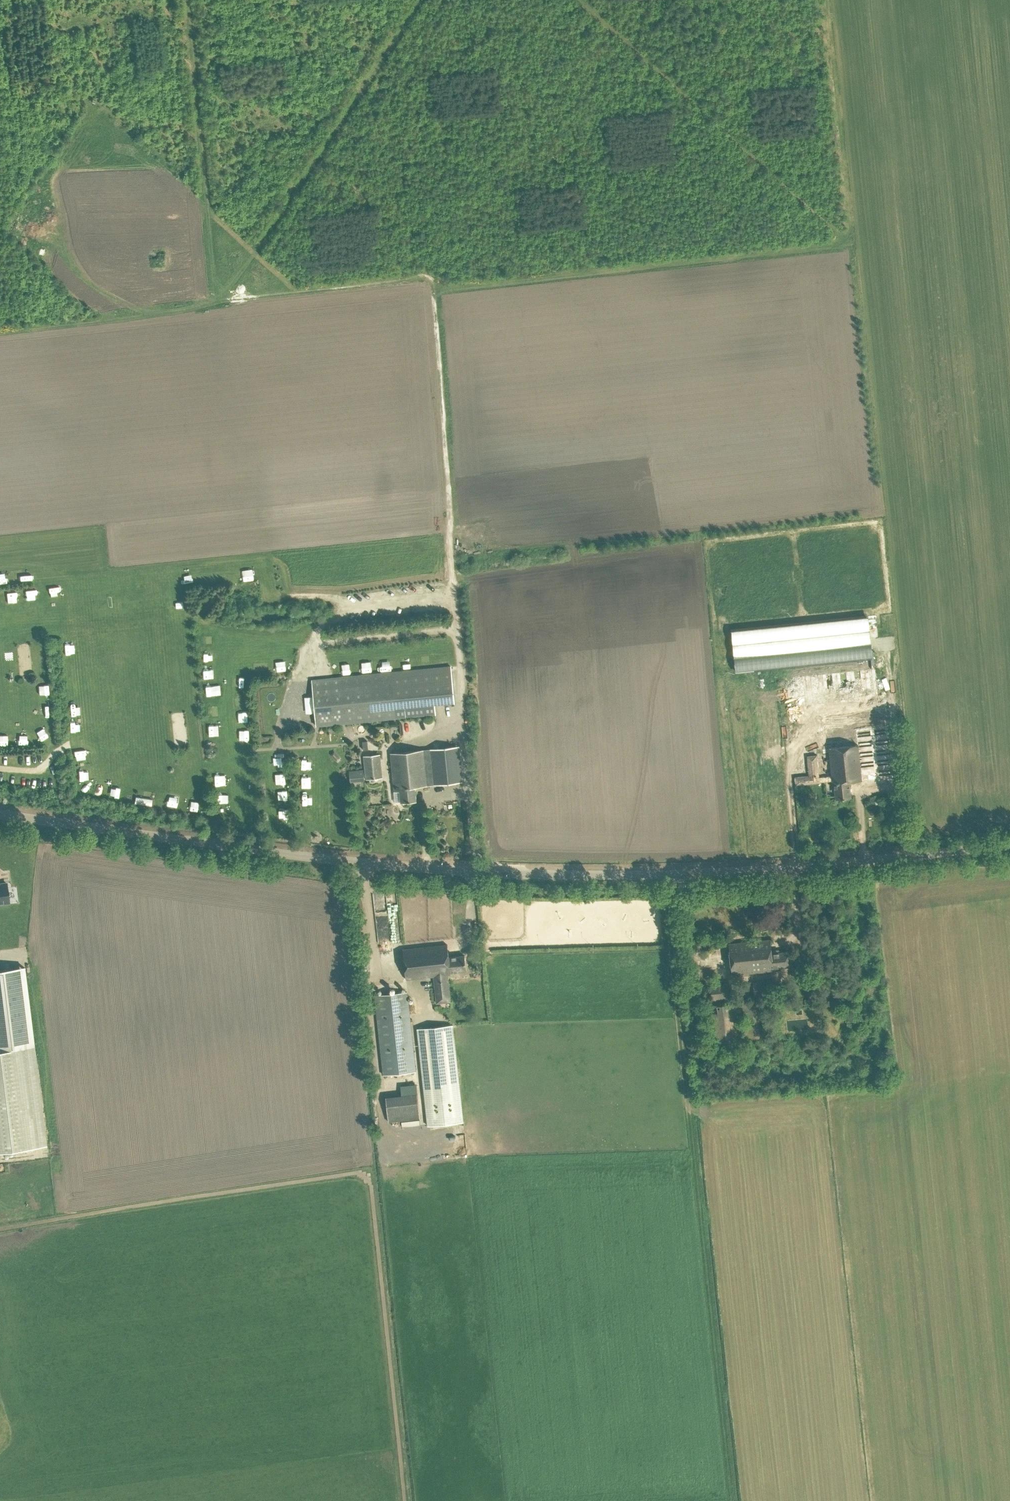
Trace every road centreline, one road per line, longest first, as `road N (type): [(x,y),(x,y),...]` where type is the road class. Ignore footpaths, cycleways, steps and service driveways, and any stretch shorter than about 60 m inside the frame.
road 1 (unclassified): [(0,813),(315,856),(603,874),(750,870),(1009,844)]
road 2 (track): [(314,643),(321,627),(345,614),(454,604)]

